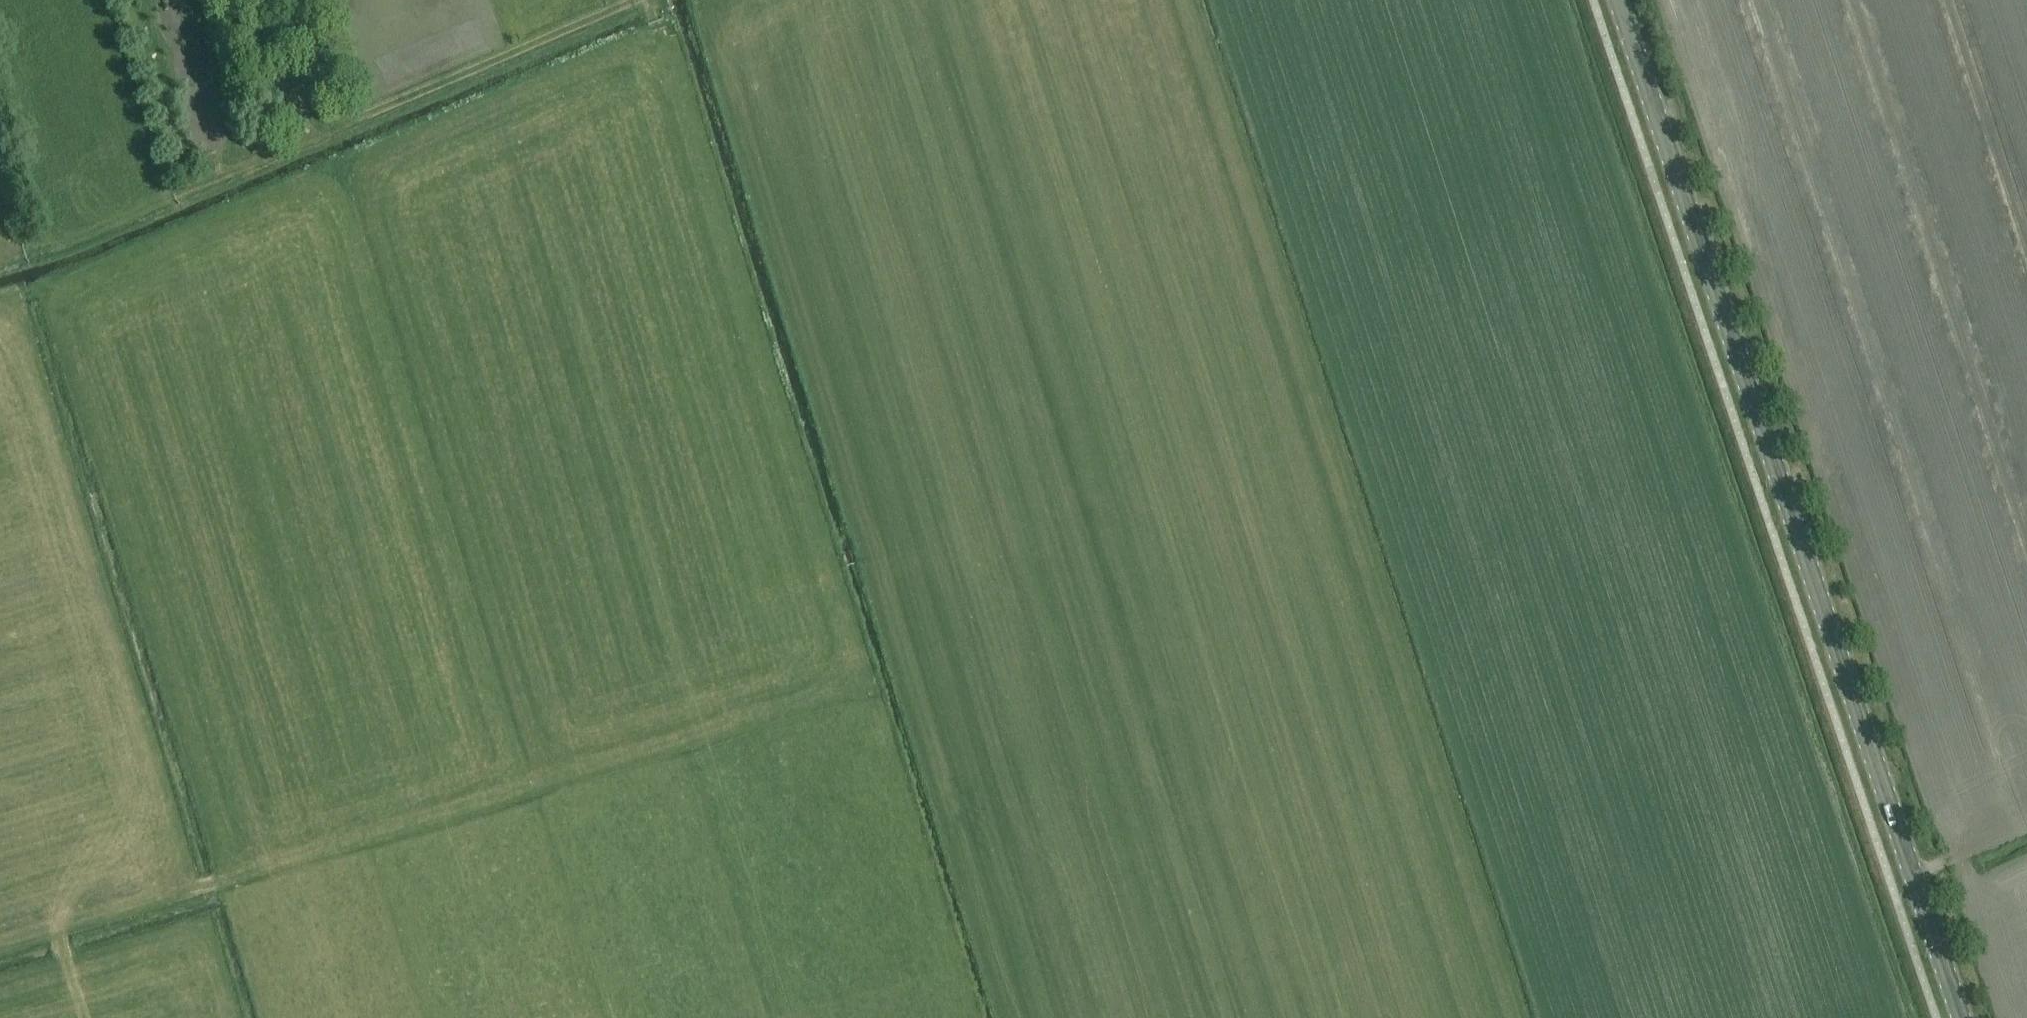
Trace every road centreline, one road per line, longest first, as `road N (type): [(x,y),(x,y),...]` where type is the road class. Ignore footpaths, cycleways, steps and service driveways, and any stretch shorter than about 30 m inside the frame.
road 1 (tertiary): [(1962,1017),(1618,0)]
road 2 (track): [(640,0),(243,169)]

